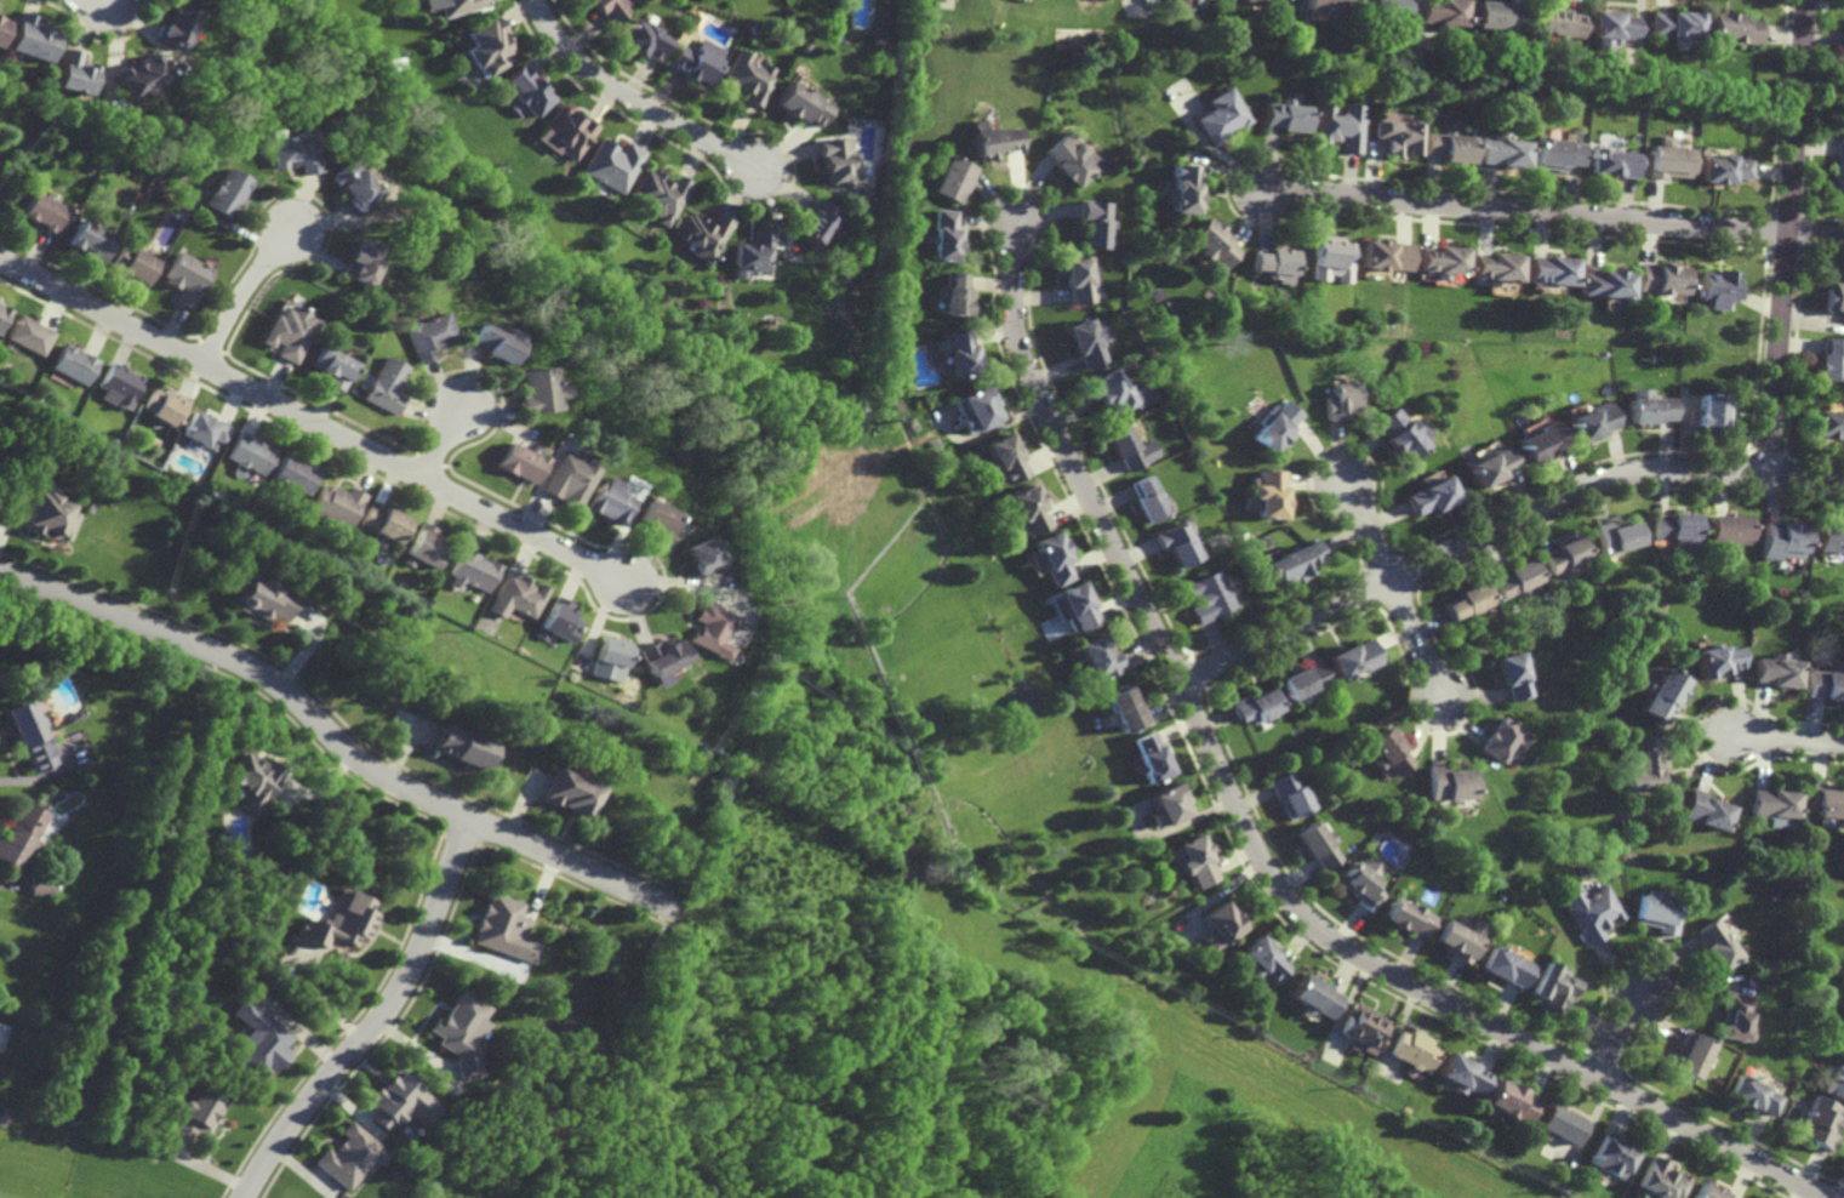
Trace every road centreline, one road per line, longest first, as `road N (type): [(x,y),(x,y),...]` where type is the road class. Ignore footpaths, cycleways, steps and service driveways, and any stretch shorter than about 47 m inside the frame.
road 1 (residential): [(1825,1197),(1372,964),(1289,903),(1024,370),(1012,325),(1012,219)]
road 2 (residential): [(675,909),(383,776),(244,662),(0,571)]
road 3 (residential): [(1843,482),(1678,472),(1614,477),(1178,684)]
road 4 (residential): [(623,582),(0,258)]
road 5 (residential): [(1261,187),(1843,238)]
road 6 (residential): [(1809,0),(1764,475)]
road 7 (residential): [(469,817),(405,981),(298,1112),(242,1197)]
road 8 (residential): [(754,169),(607,85),(570,56),(534,0)]
road 9 (residential): [(206,364),(273,243),(292,226)]
road 10 (residential): [(1387,578),(1444,700)]
road 11 (residential): [(1843,743),(1724,732)]

